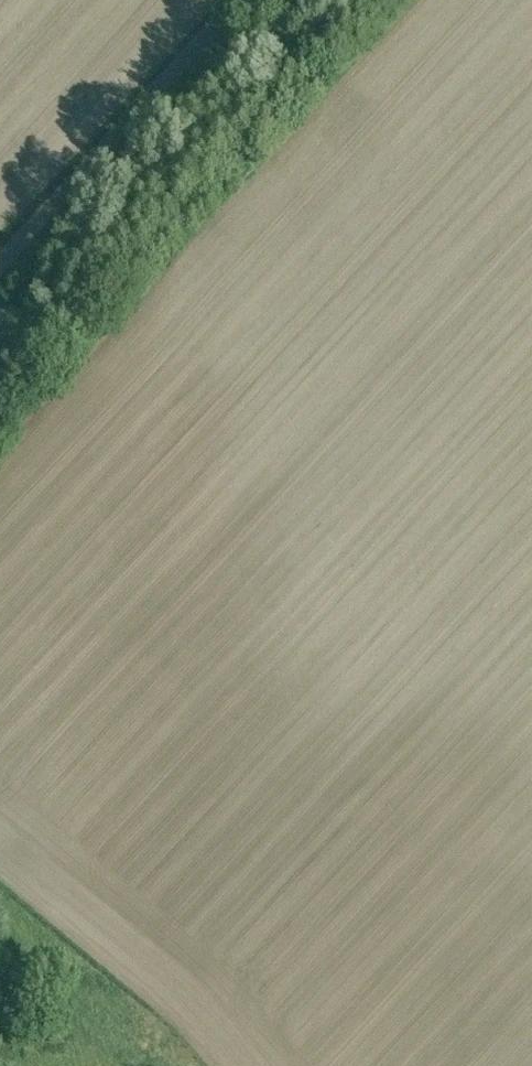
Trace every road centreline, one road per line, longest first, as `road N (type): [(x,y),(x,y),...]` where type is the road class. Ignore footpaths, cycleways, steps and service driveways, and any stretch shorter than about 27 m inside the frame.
road 1 (residential): [(0,254),(228,0)]

